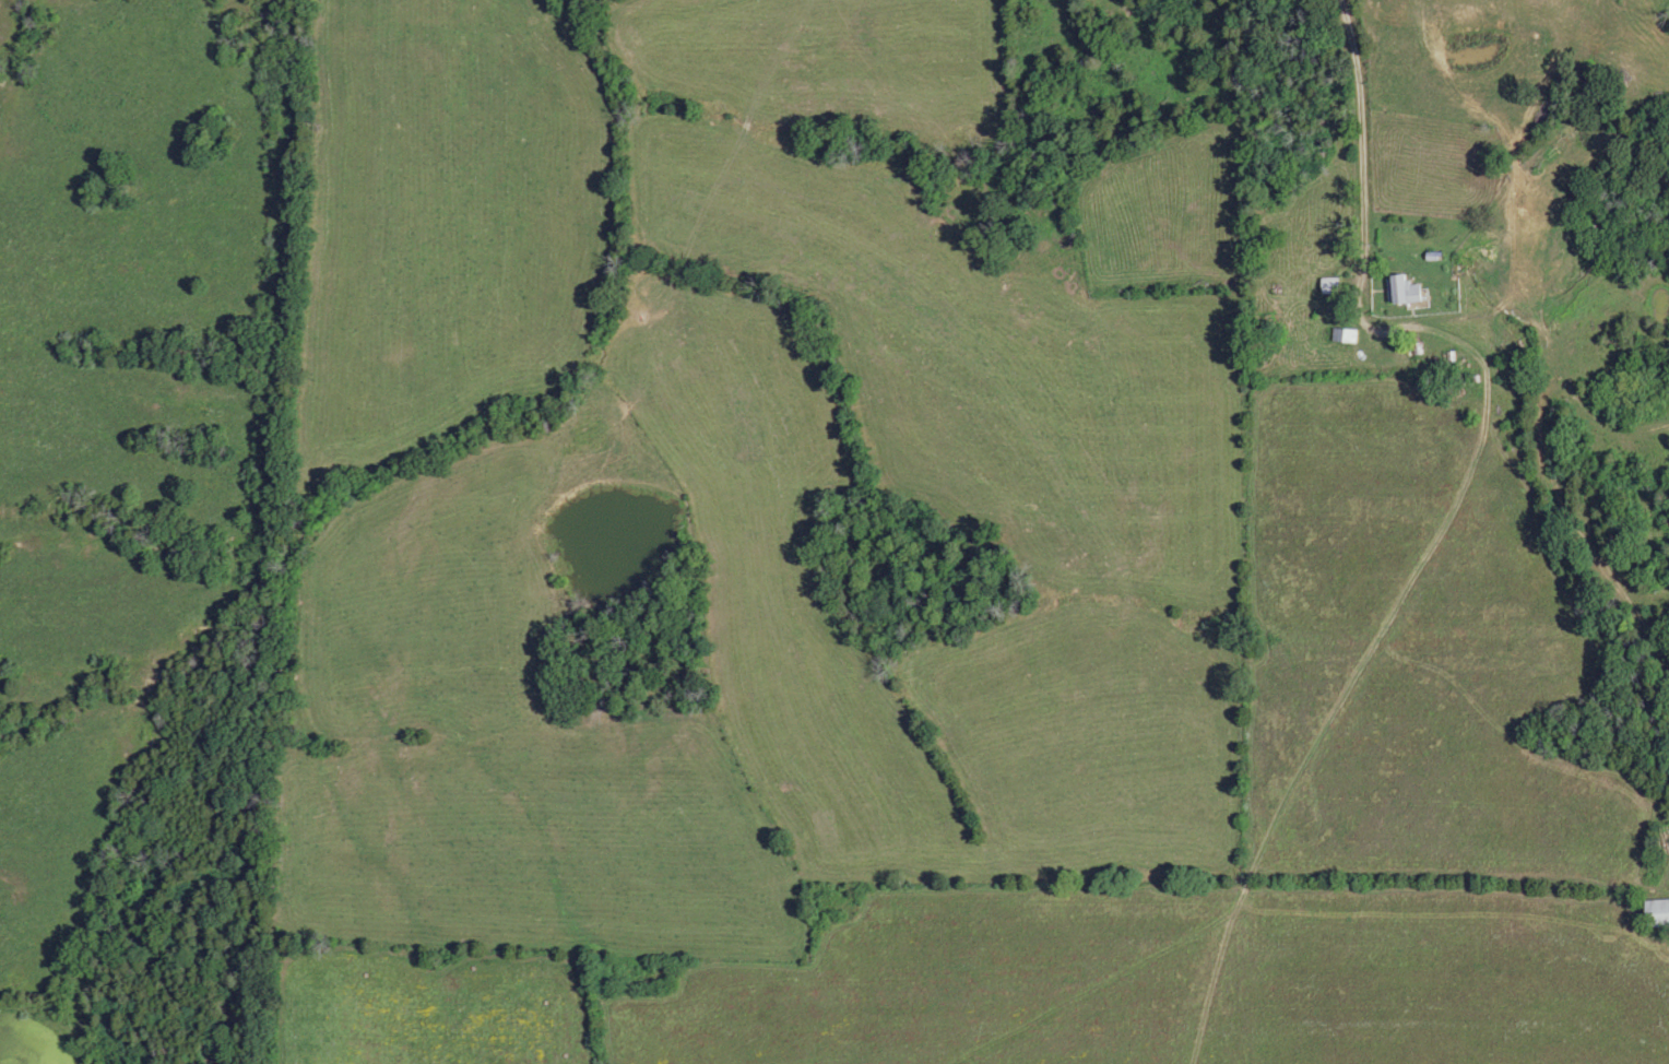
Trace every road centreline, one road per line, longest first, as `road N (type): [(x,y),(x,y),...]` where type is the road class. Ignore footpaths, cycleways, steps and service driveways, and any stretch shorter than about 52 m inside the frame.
road 1 (residential): [(1361,0),(1376,56),(1358,212)]

